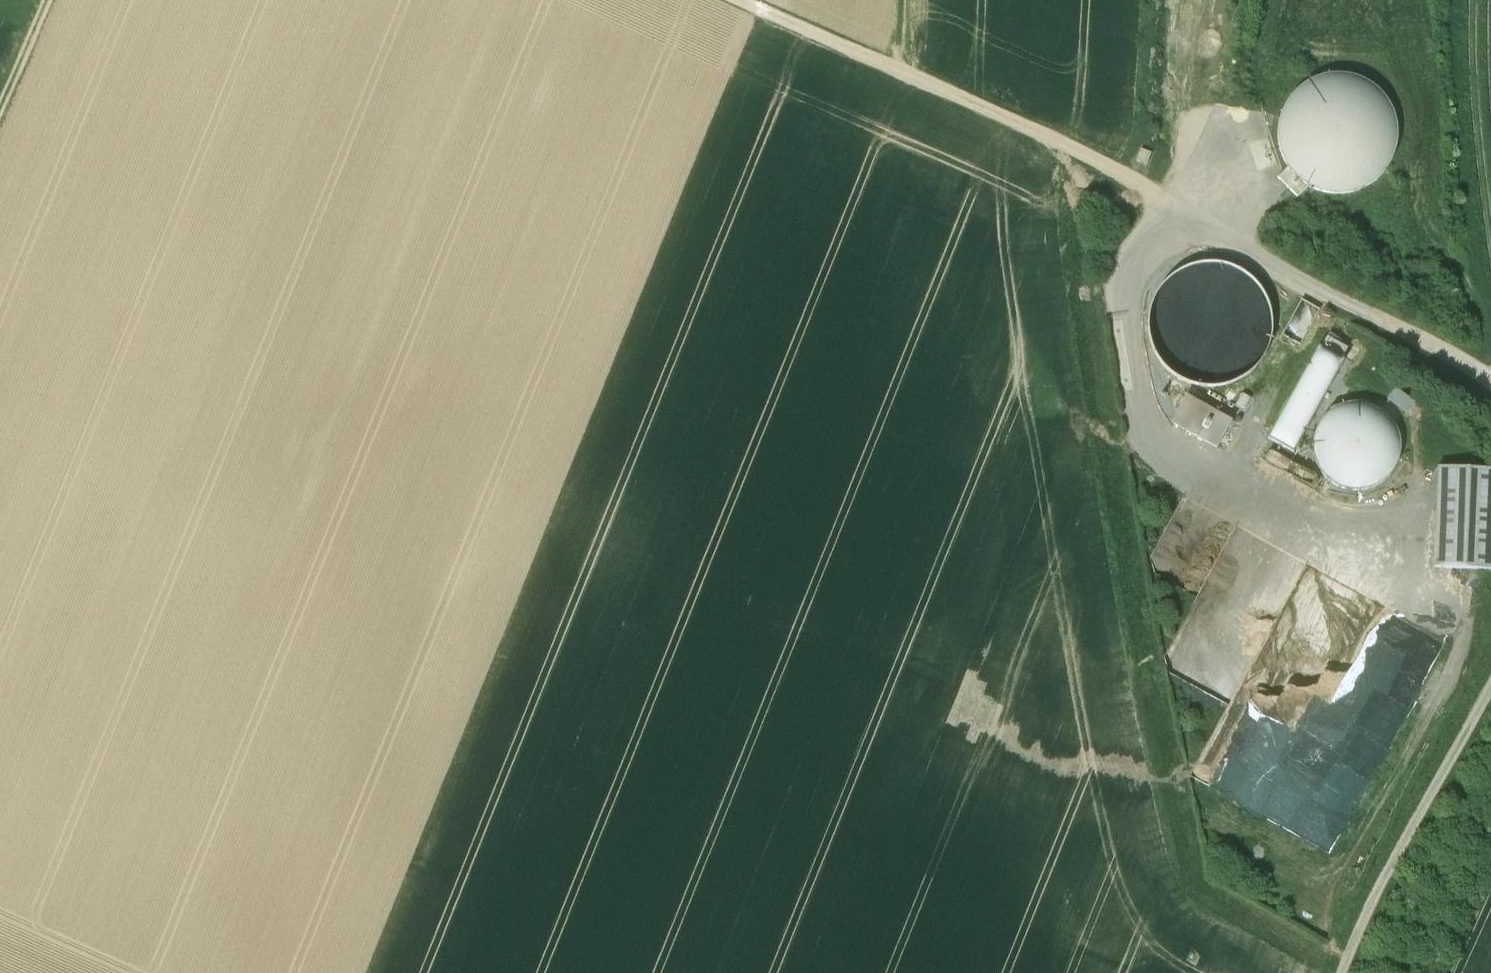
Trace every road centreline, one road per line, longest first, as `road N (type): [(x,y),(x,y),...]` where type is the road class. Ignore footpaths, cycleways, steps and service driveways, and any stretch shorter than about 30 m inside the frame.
road 1 (track): [(754,0),(1085,153),(1490,377)]
road 2 (track): [(1343,972),(1401,847),(1490,687)]
road 3 (track): [(1490,227),(1476,0)]
road 4 (track): [(0,118),(47,0)]

